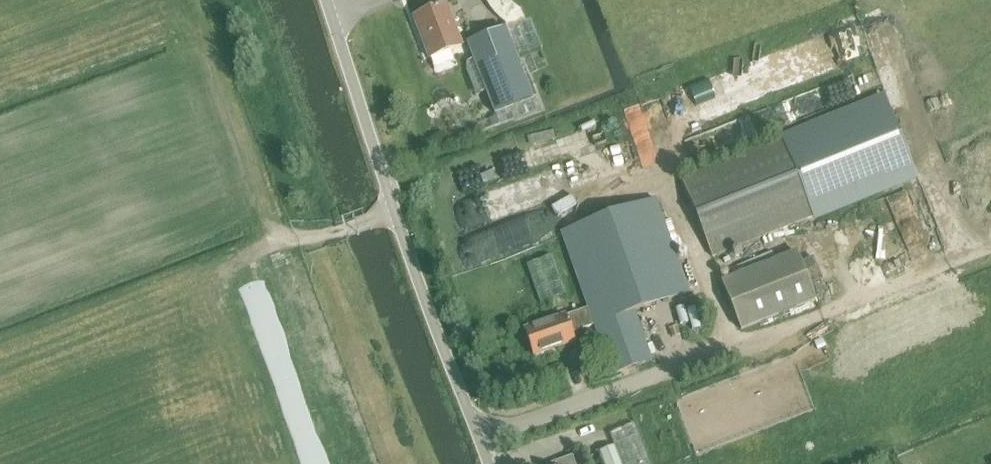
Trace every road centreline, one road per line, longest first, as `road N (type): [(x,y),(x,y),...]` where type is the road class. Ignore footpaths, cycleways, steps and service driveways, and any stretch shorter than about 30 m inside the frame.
road 1 (unclassified): [(488,463),(393,215),(324,0)]

